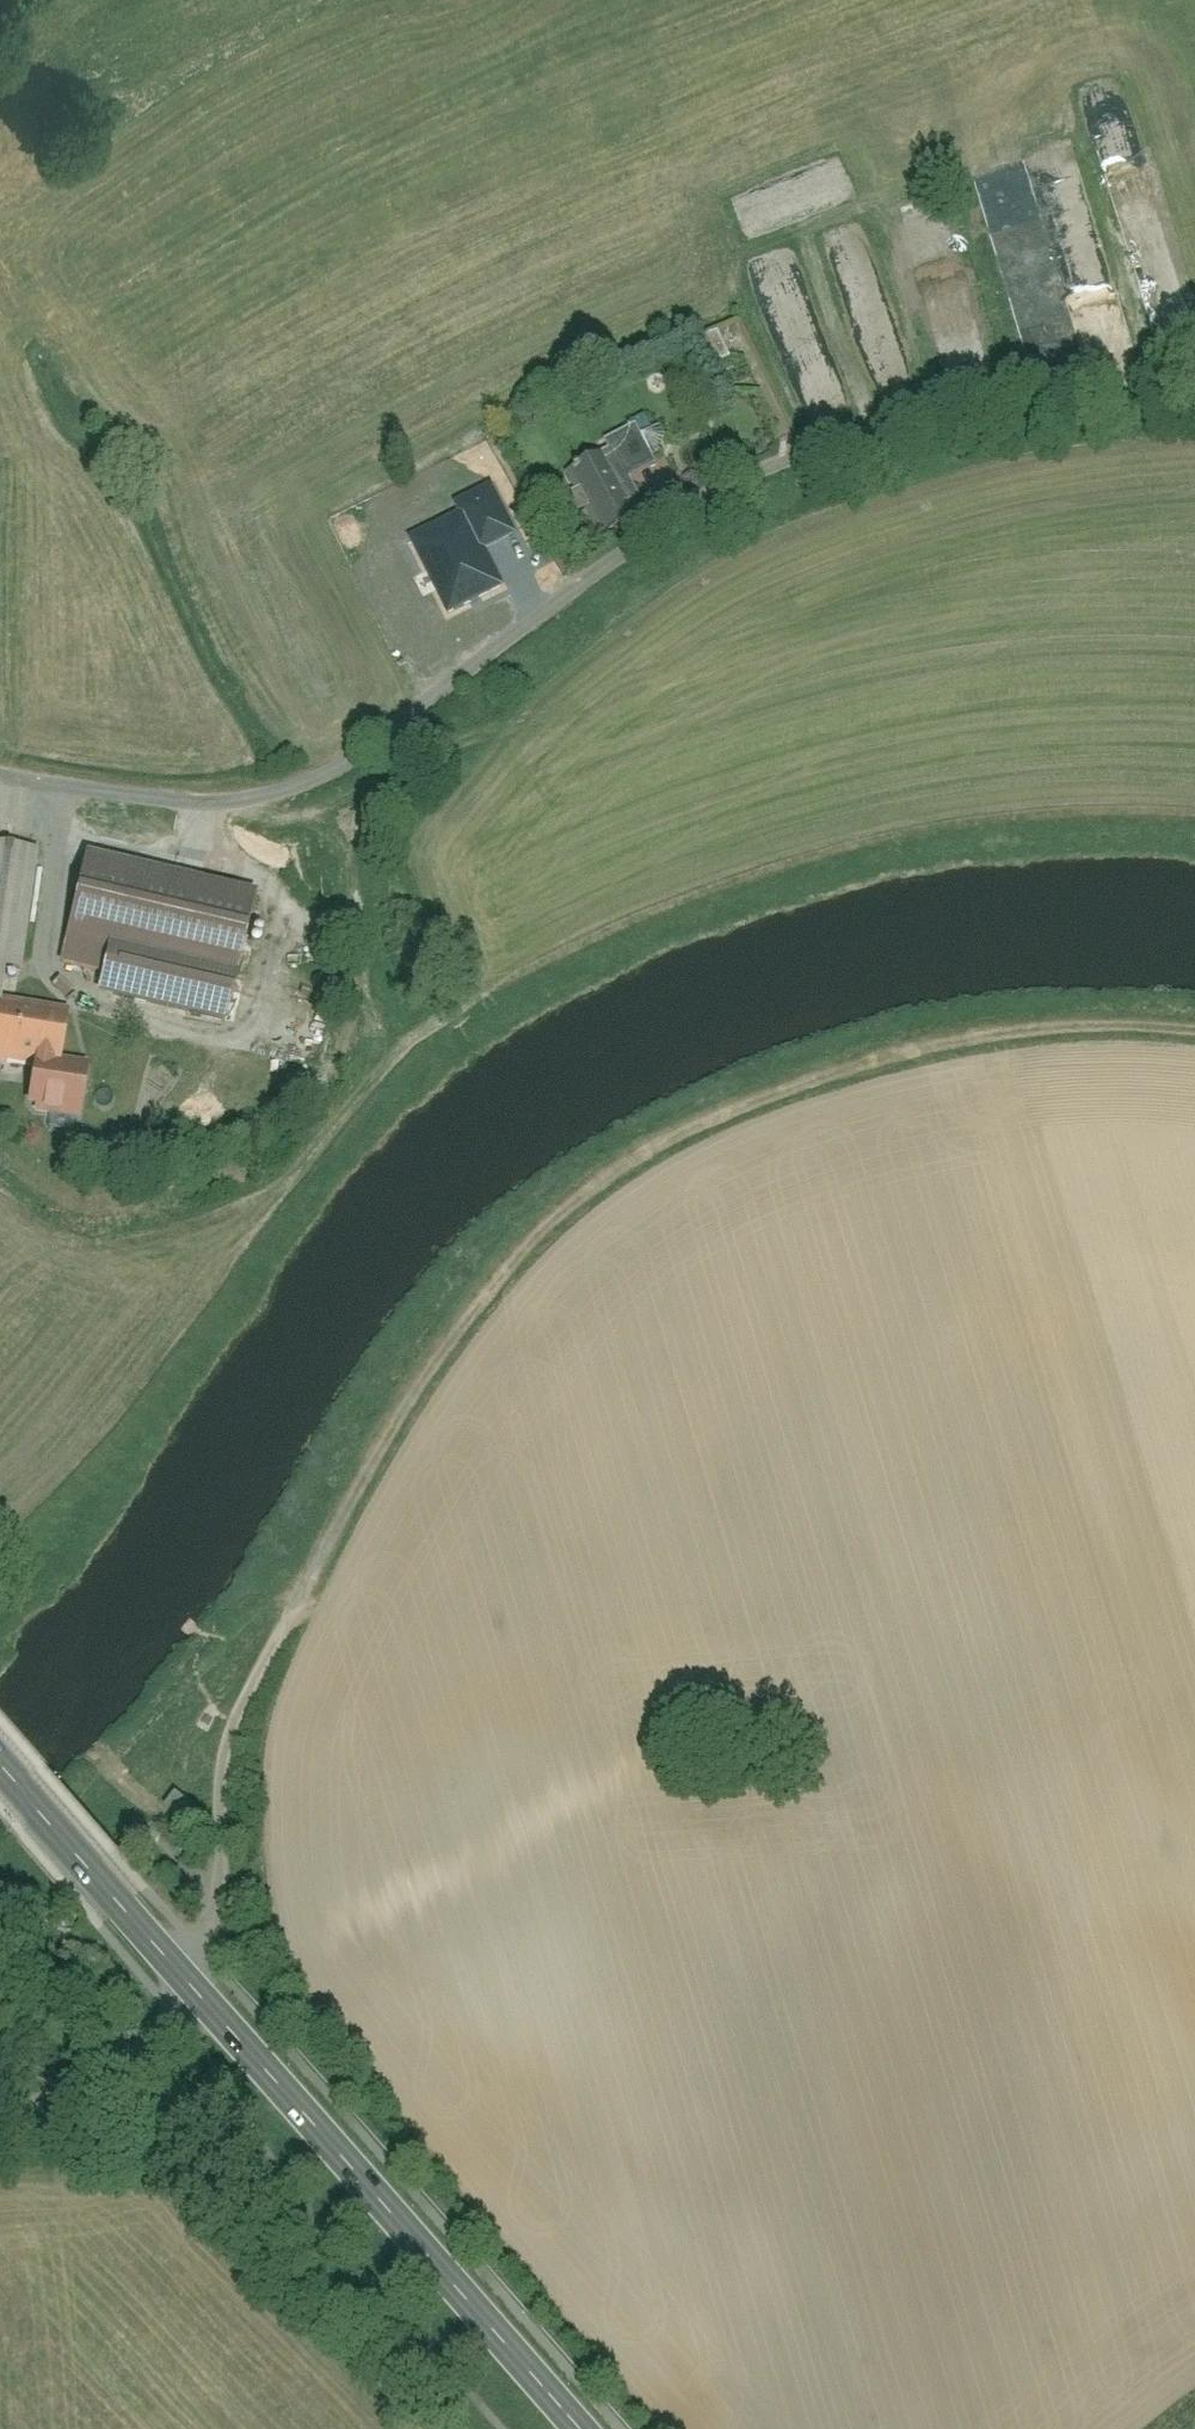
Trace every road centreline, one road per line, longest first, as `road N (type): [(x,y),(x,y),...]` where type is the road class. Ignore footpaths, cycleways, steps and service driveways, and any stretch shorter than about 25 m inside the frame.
road 1 (track): [(181,2024),(174,1968),(194,1947),(220,1884),(219,1773),(235,1719),(482,1284),(528,1229),(638,1152),(898,1050),(1117,1027),(1194,1033)]
road 2 (residential): [(0,781),(208,802),(252,798),(348,762),(453,673),(695,499),(1000,397),(1177,353)]
road 3 (primary): [(581,2428),(0,1772)]
road 4 (track): [(0,2104),(95,2089),(181,2024)]

